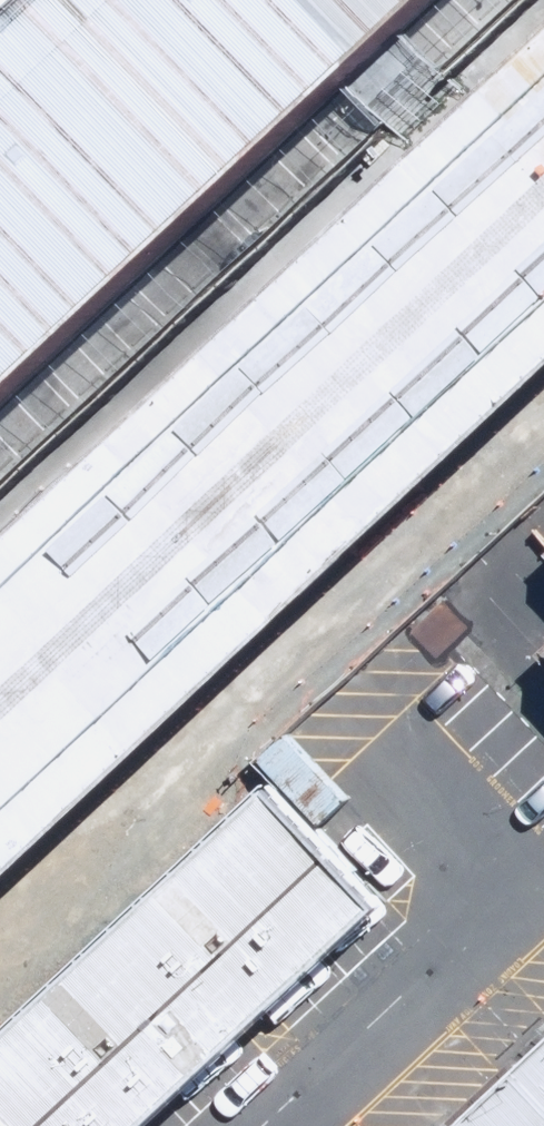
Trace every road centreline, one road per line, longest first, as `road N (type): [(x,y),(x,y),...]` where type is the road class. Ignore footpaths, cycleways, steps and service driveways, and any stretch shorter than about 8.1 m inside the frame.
road 1 (primary): [(543,303),(0,833)]
road 2 (primary): [(0,656),(543,137)]

